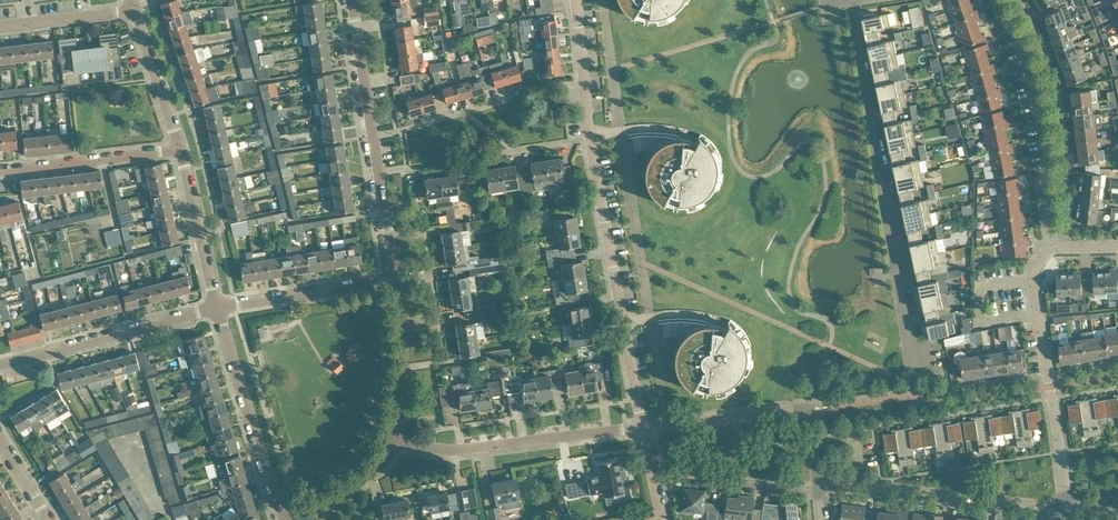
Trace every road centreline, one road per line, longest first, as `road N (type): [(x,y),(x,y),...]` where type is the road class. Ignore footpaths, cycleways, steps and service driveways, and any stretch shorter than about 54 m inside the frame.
road 1 (residential): [(575,0),(589,139),(641,428)]
road 2 (residential): [(853,0),(918,380)]
road 3 (residential): [(395,280),(352,0)]
road 4 (residential): [(1062,507),(1066,491),(1033,278),(1051,247)]
road 5 (residential): [(1051,247),(1041,181),(1046,140),(1018,35),(994,0)]
road 6 (residential): [(393,441),(456,452),(641,428)]
road 7 (residential): [(1062,507),(816,480)]
road 8 (residential): [(0,367),(217,309)]
road 9 (residential): [(217,309),(270,487),(290,519)]
road 10 (residential): [(0,171),(181,149)]
road 11 (residential): [(217,309),(395,280)]
road 12 (residential): [(641,428),(808,411)]
road 13 (residential): [(217,309),(181,149)]
road 14 (residential): [(393,441),(402,359),(395,280)]
road 15 (residential): [(181,149),(135,10)]
road 16 (residential): [(0,26),(135,10)]
road 17 (residential): [(296,519),(381,463),(393,441)]

